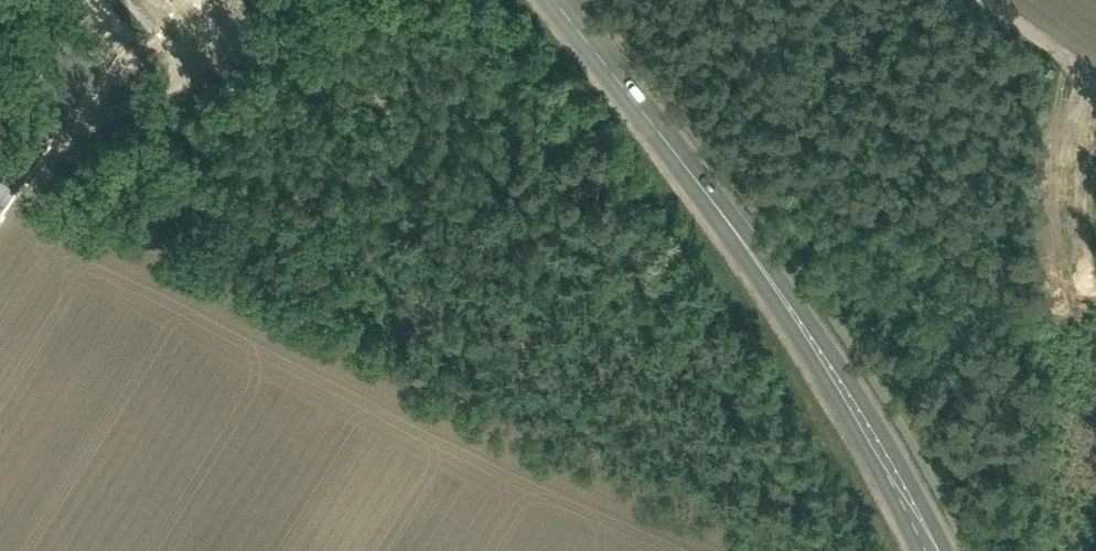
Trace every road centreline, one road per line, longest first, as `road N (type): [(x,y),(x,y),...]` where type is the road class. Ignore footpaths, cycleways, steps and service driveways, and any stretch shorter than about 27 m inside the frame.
road 1 (tertiary): [(547,0),(788,305),(913,502),(933,550)]

